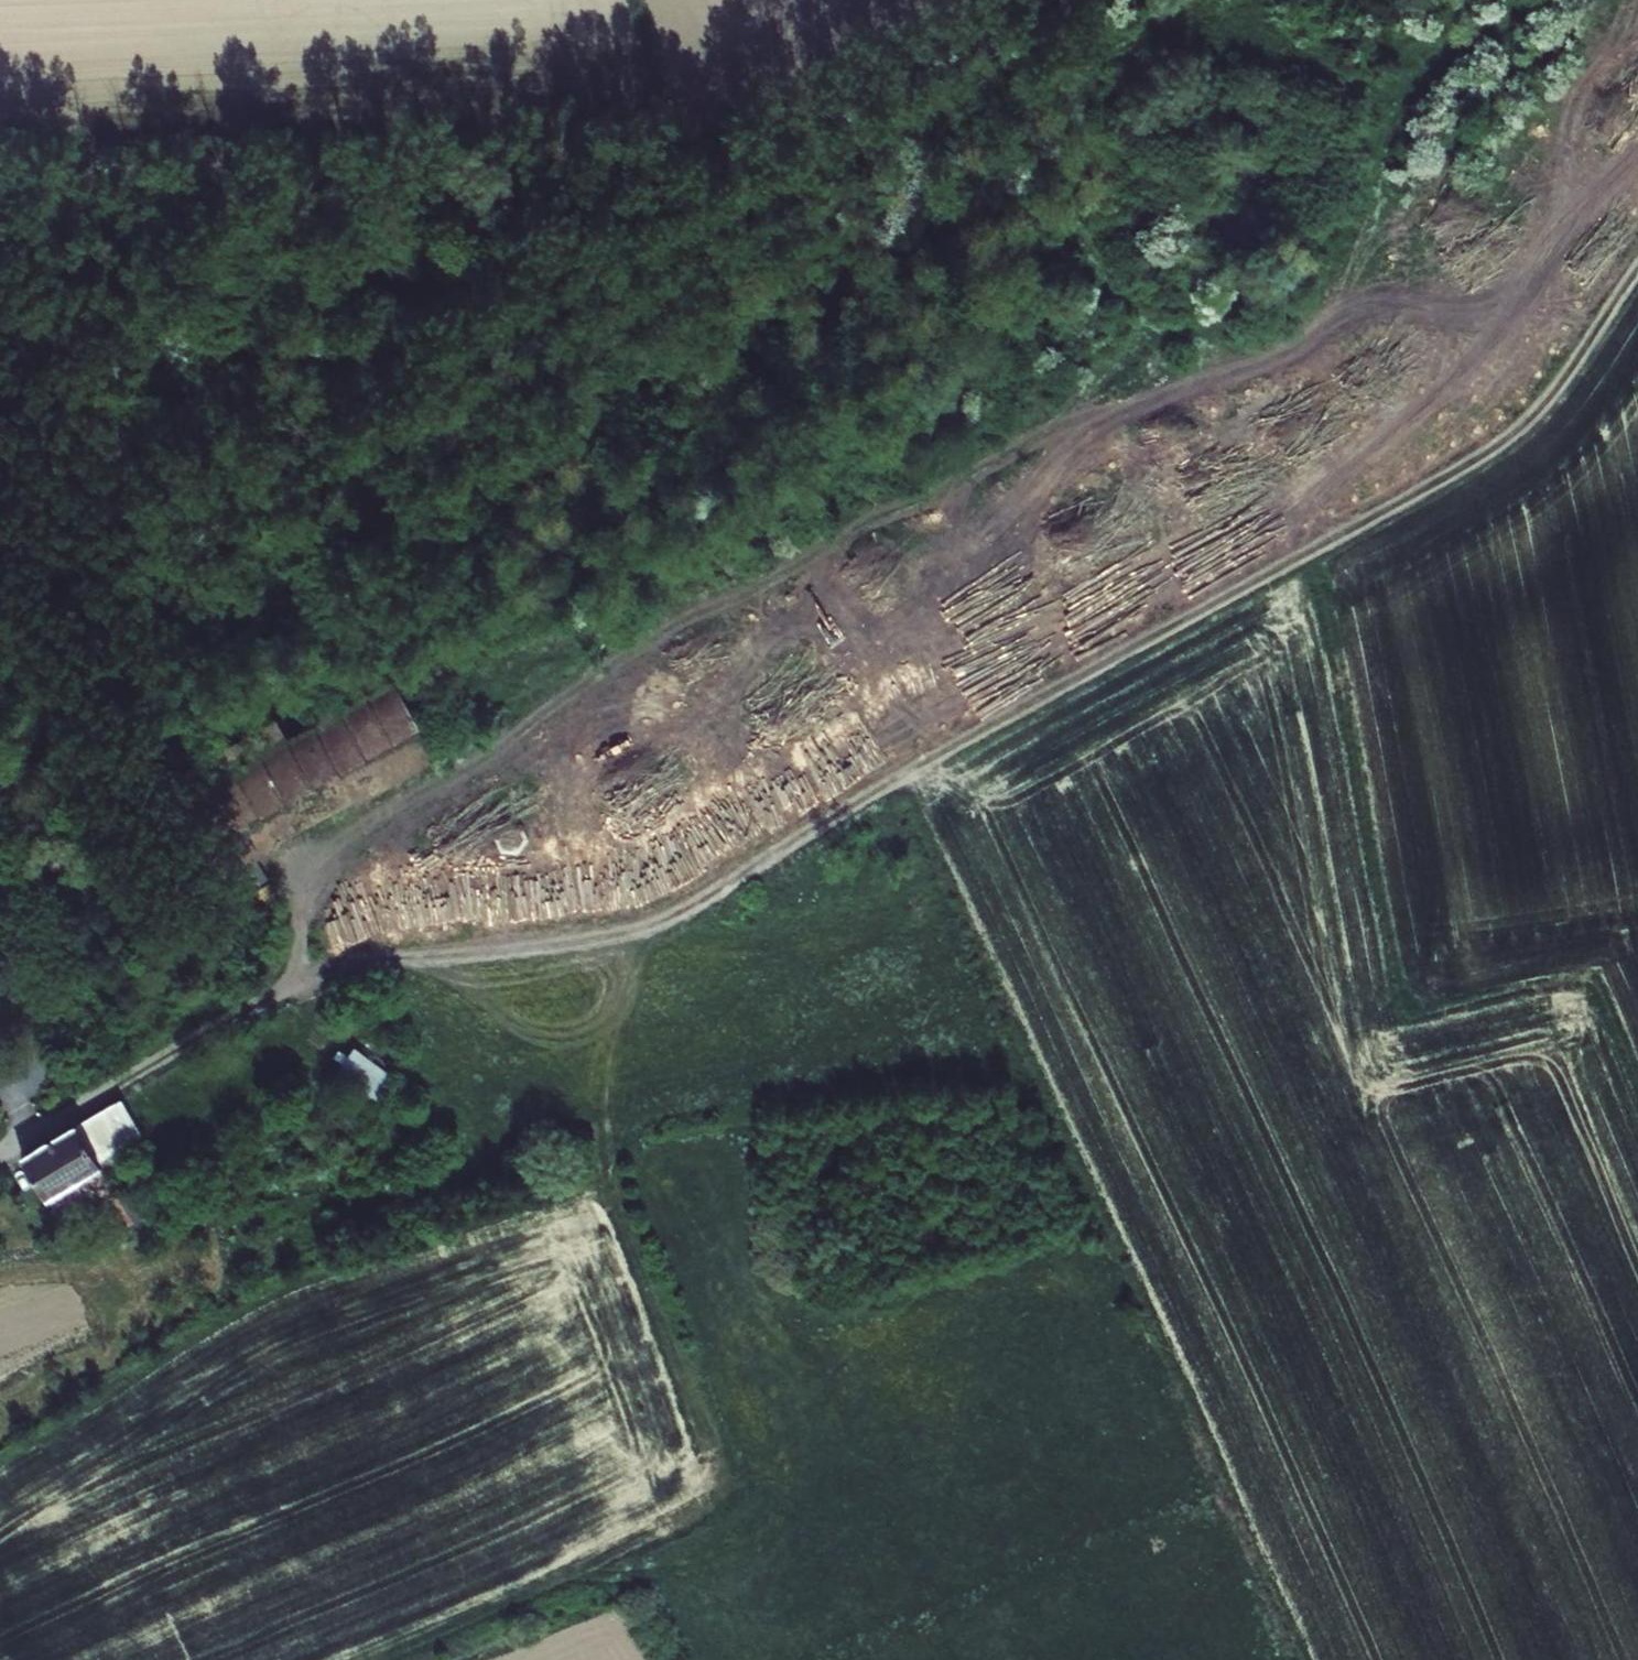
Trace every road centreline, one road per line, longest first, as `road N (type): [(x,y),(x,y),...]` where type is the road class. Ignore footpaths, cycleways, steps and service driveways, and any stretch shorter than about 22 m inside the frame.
road 1 (track): [(1637,274),(916,764),(328,970),(0,1153)]

